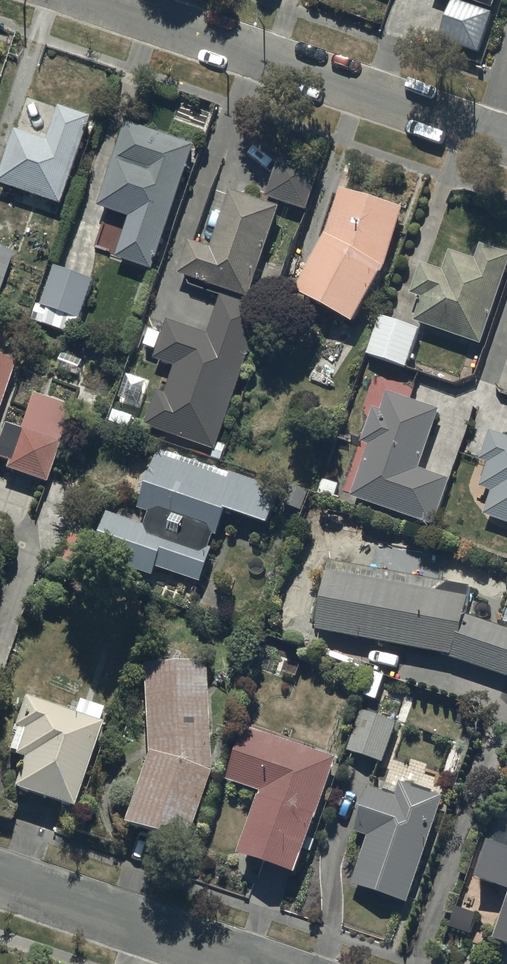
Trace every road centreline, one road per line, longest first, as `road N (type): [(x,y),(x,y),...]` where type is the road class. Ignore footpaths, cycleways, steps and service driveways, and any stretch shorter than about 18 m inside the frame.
road 1 (residential): [(96,0),(506,141)]
road 2 (residential): [(0,879),(248,963)]

